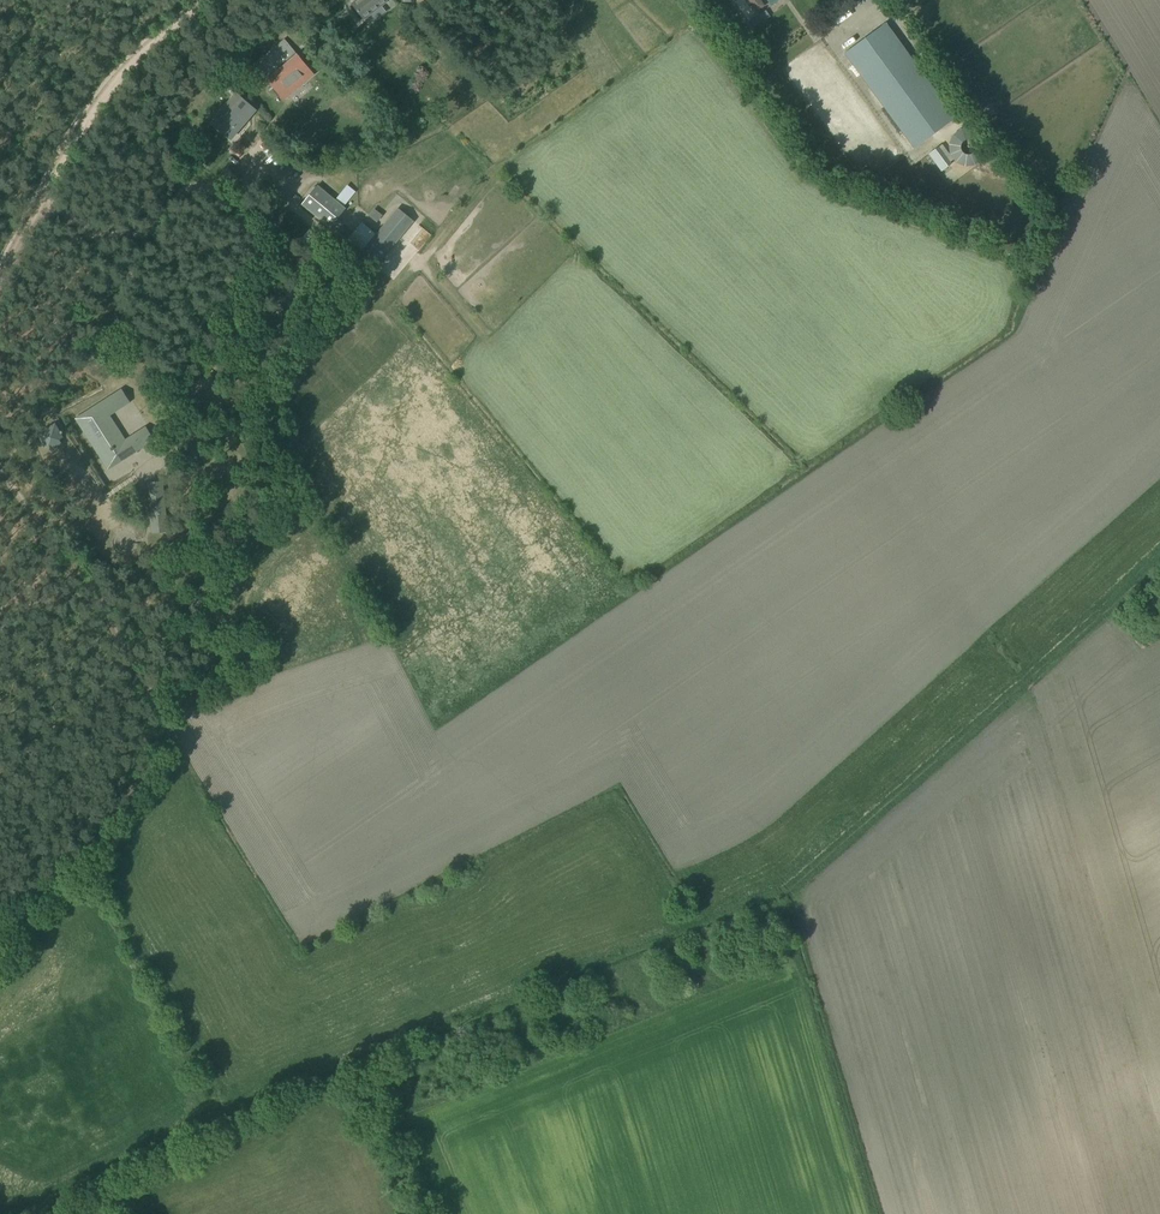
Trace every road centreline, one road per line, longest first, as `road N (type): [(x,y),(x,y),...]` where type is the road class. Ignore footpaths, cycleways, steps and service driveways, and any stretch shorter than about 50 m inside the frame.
road 1 (track): [(43,197),(270,396),(286,472),(188,701),(166,725)]
road 2 (track): [(166,725),(87,578),(0,477)]
road 3 (track): [(0,937),(27,919),(97,840),(159,759),(166,725)]
road 4 (track): [(210,0),(120,75),(90,112)]

